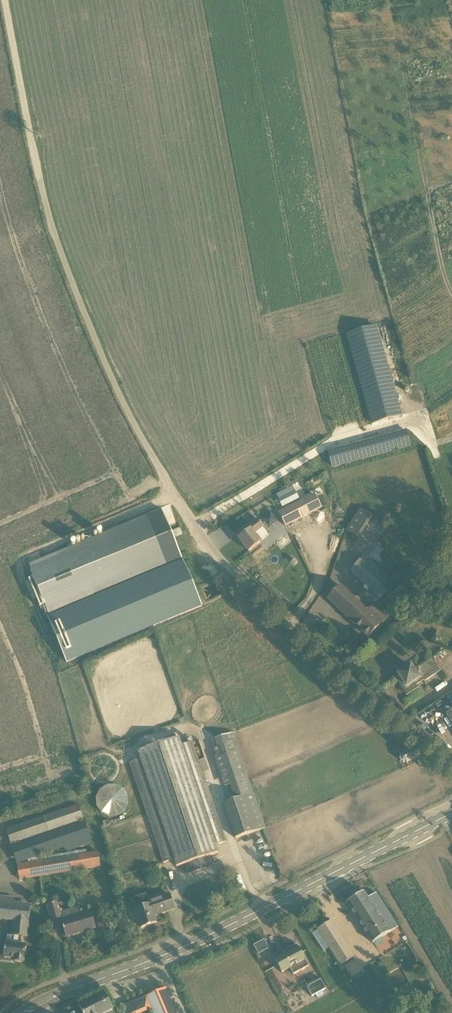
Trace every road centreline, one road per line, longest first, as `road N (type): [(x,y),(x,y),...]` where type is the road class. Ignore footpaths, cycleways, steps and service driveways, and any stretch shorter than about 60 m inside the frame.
road 1 (unclassified): [(451,773),(248,582),(139,435),(84,313),(35,156)]
road 2 (secondary): [(29,1012),(451,814)]
road 3 (track): [(4,0),(35,156)]

